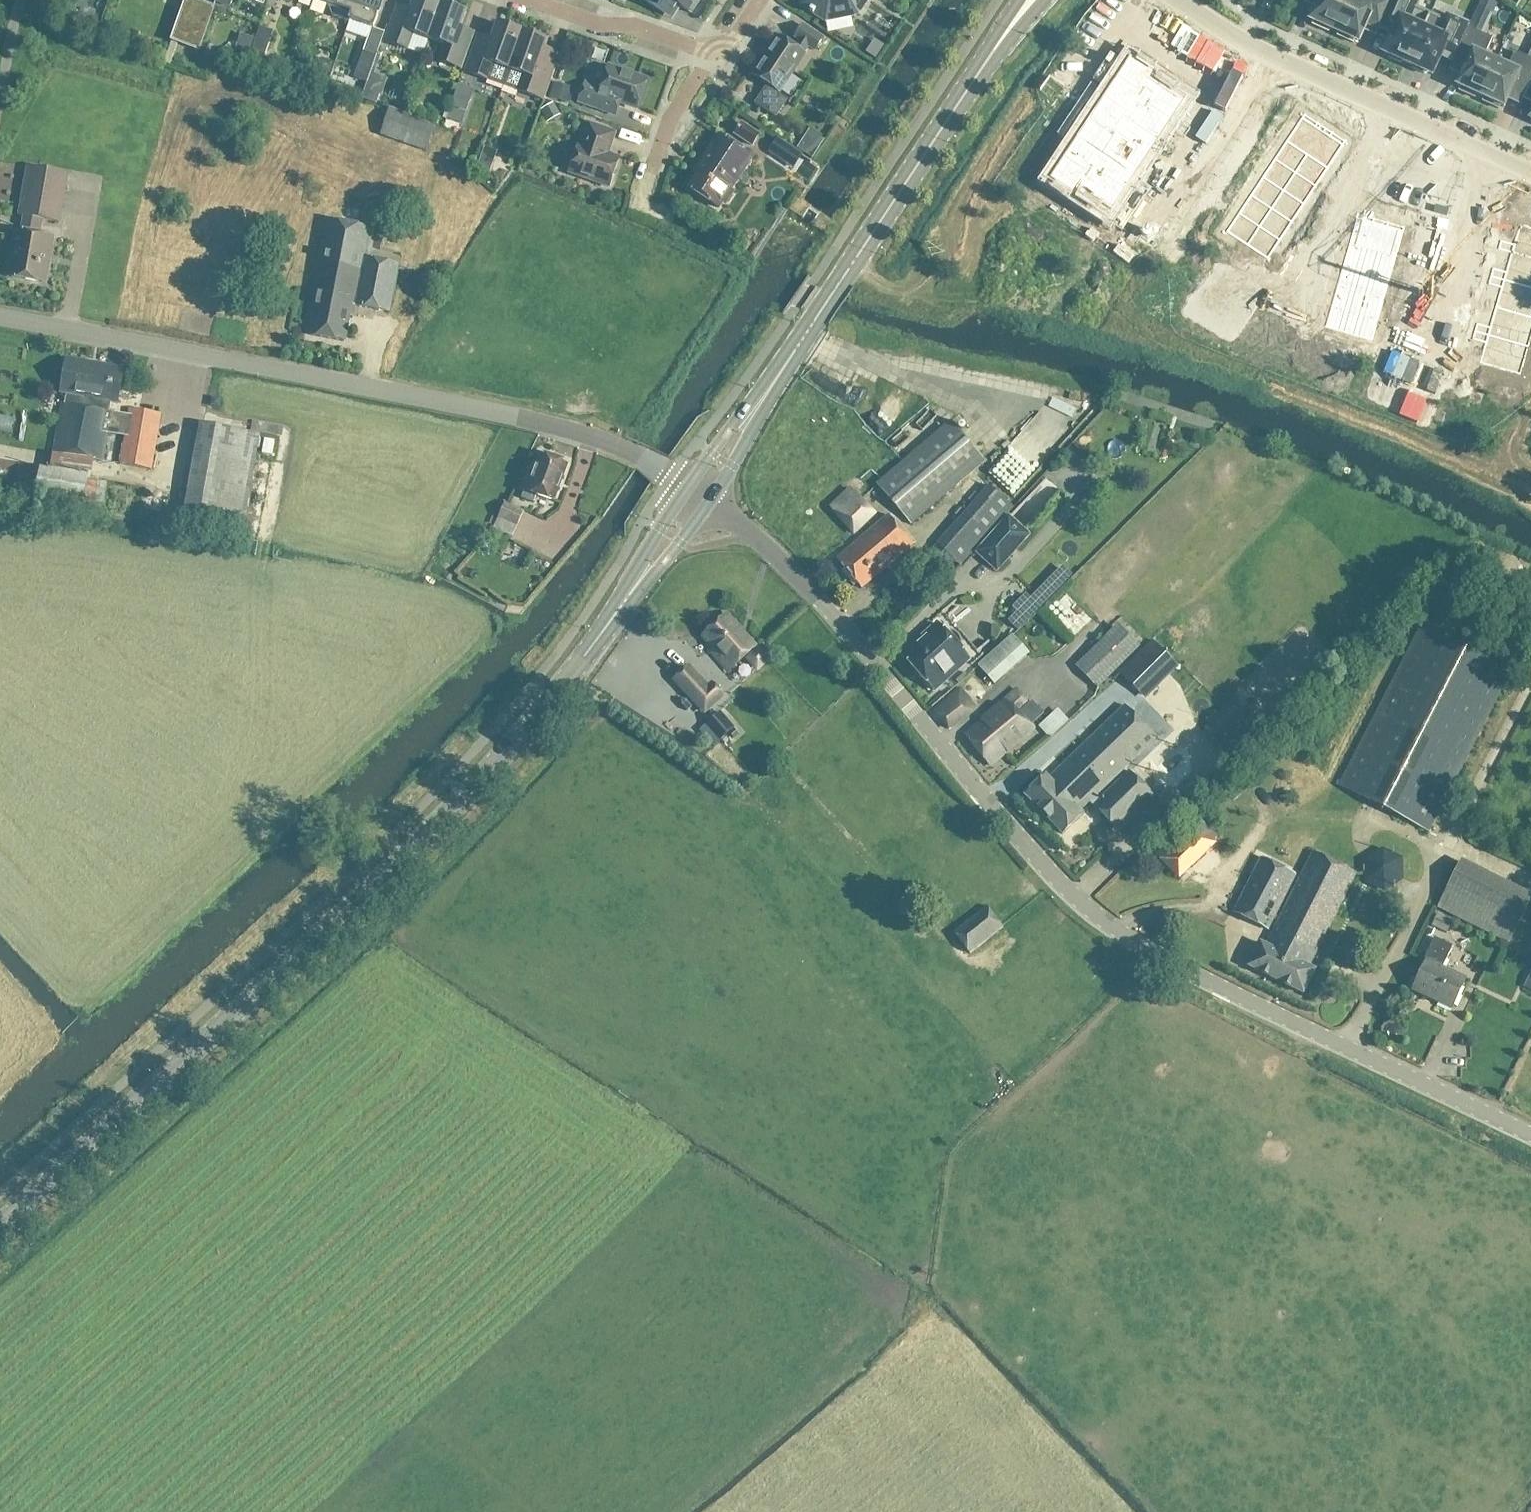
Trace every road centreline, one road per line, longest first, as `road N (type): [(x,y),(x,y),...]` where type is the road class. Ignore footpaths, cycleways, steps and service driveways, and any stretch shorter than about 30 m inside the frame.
road 1 (unclassified): [(1530,1134),(1102,918),(986,799),(826,605),(736,521),(693,492)]
road 2 (tertiary): [(0,1224),(493,763),(575,664),(693,492)]
road 3 (residential): [(642,458),(538,421),(0,314)]
road 4 (tertiary): [(693,492),(1026,0)]
road 5 (residential): [(1530,173),(1274,55),(1179,0)]
road 6 (residential): [(758,0),(715,51),(535,0)]

